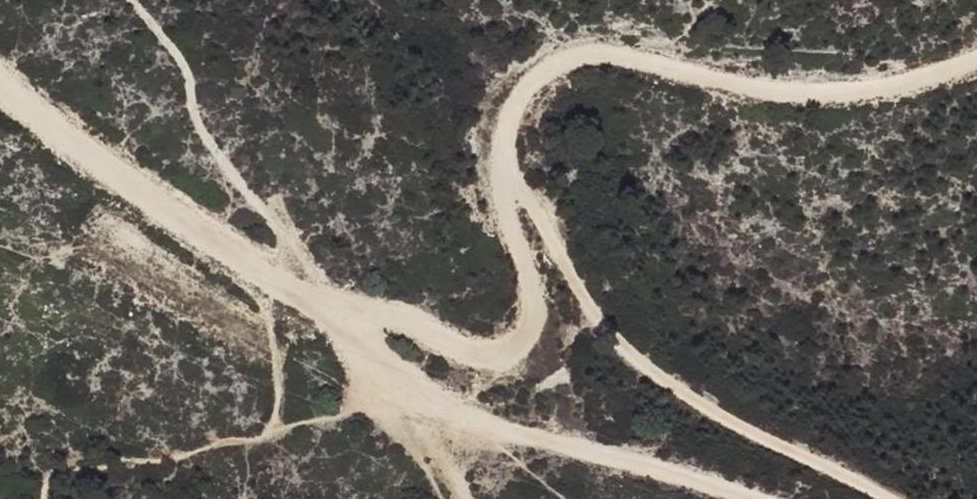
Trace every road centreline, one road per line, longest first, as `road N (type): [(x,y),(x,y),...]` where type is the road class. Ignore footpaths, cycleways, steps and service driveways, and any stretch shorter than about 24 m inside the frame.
road 1 (track): [(507,157),(517,121),(541,84),(601,50),(813,97),(896,88),(976,66)]
road 2 (track): [(893,498),(676,385),(602,329),(507,157)]
road 3 (track): [(343,322),(389,319),(501,364),(540,340),(540,297),(507,157)]
road 4 (track): [(322,303),(0,88)]
road 5 (track): [(741,498),(440,397)]
road 6 (track): [(440,397),(322,303)]

